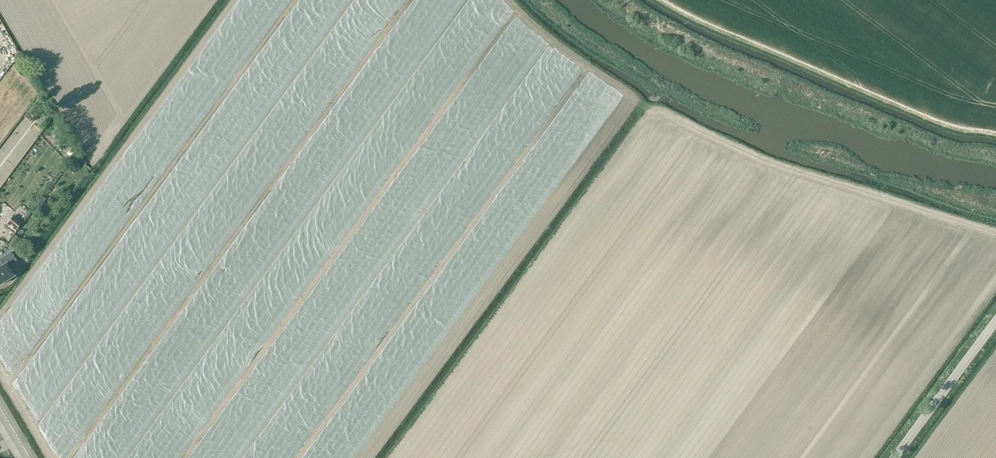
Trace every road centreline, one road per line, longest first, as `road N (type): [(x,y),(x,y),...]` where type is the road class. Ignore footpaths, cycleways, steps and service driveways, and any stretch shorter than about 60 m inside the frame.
road 1 (track): [(658,0),(952,129),(995,136)]
road 2 (unclassified): [(895,457),(995,322)]

